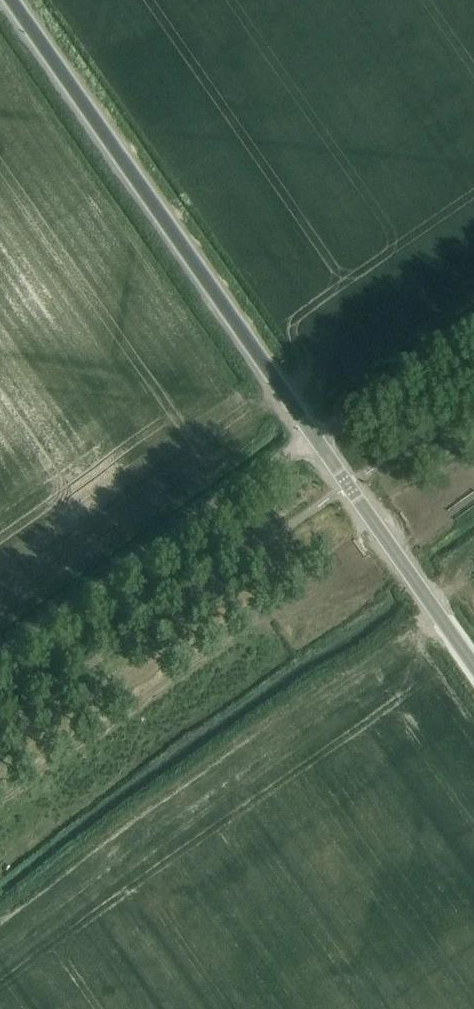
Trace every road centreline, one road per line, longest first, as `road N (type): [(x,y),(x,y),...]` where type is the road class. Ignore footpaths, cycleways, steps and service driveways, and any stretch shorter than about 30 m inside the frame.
road 1 (unclassified): [(473,666),(12,0)]
road 2 (track): [(473,330),(0,655)]

